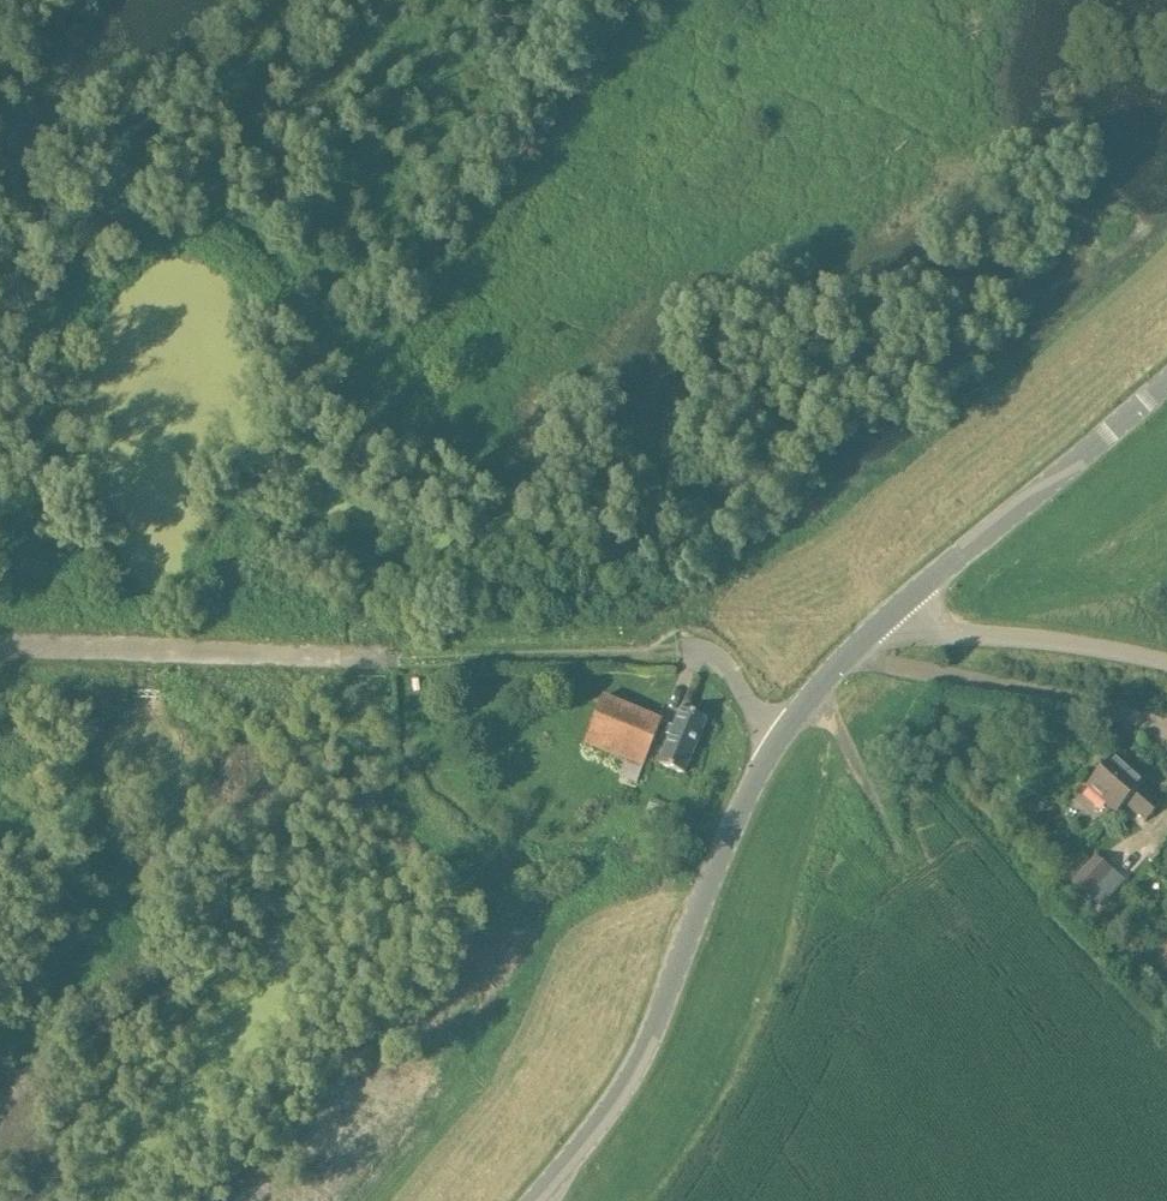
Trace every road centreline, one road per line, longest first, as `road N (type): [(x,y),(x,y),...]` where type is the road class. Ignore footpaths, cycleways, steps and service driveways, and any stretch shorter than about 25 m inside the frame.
road 1 (tertiary): [(538,1200),(640,1061),(757,774),(873,630)]
road 2 (tertiary): [(873,630),(1166,383)]
road 3 (unclassified): [(1166,661),(1030,636),(873,630)]

